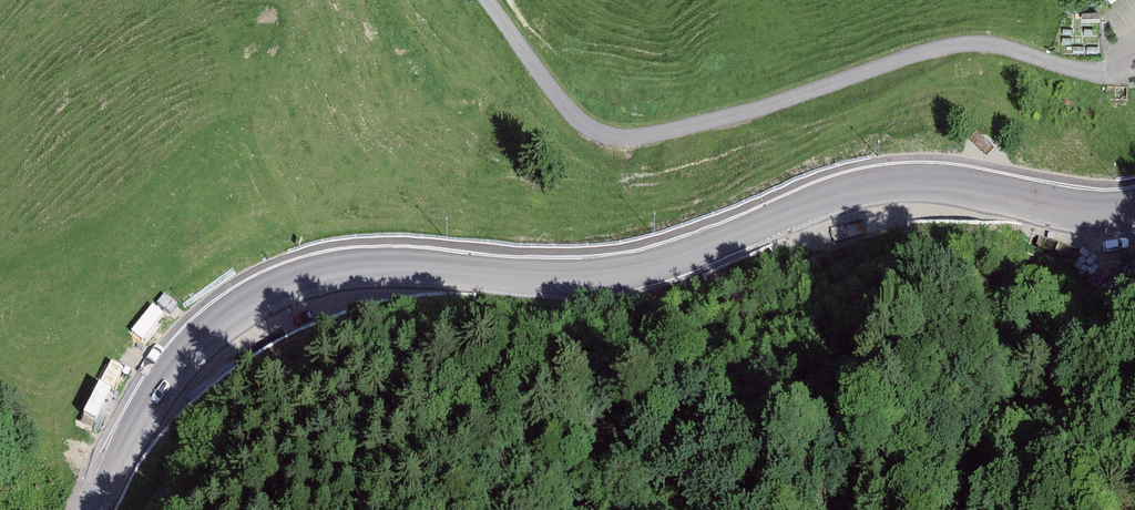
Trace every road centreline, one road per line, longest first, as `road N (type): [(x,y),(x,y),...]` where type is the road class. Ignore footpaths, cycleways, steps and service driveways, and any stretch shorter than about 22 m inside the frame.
road 1 (tertiary): [(1134,209),(1066,209),(891,182),(829,195),(722,242),(604,277),(358,266),(293,282),(199,337),(168,376),(96,509)]
road 2 (unclassified): [(1134,59),(1111,71),(1082,71),(1007,49),(938,48),(661,138),(630,140),(595,132),(569,113),(486,0)]

